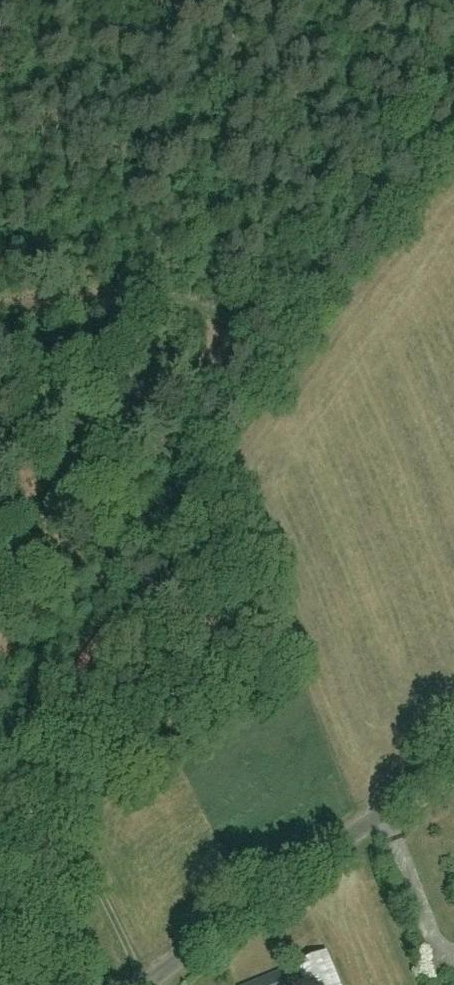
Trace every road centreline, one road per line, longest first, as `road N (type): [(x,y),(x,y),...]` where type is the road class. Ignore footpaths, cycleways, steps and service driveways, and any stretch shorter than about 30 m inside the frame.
road 1 (track): [(220,319),(219,364),(100,600),(0,719)]
road 2 (unclassified): [(146,984),(453,761)]
road 3 (track): [(0,308),(155,298),(220,319)]

